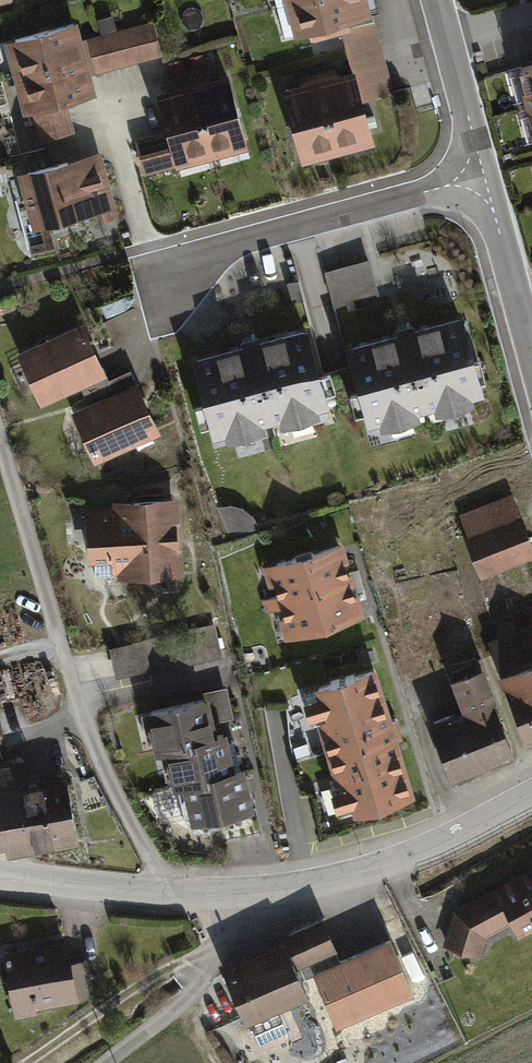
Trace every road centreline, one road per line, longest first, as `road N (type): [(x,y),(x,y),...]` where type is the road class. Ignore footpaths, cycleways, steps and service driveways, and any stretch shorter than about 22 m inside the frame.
road 1 (tertiary): [(531,797),(396,869),(270,903),(0,878)]
road 2 (track): [(177,898),(93,746),(0,437)]
road 3 (residential): [(484,174),(213,243),(168,280)]
road 4 (track): [(239,938),(141,987),(25,1062)]
road 5 (track): [(112,1062),(176,1012),(270,903)]
road 6 (residential): [(484,174),(531,349)]
road 7 (residential): [(448,37),(484,174)]

